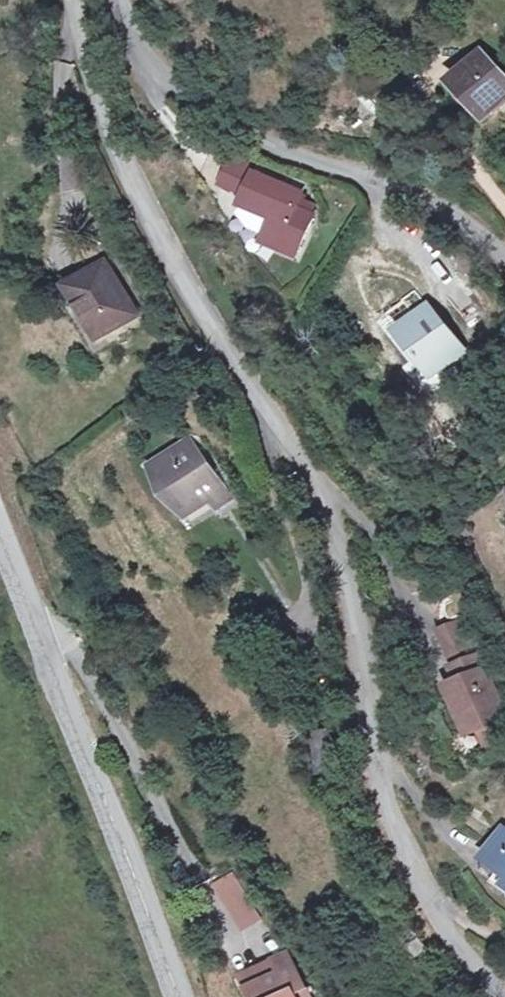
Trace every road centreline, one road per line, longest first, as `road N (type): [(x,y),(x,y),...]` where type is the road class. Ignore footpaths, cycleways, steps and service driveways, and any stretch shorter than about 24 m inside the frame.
road 1 (residential): [(71,0),(111,135),(164,244),(314,484),(353,580),(389,806),(427,891),(498,996)]
road 2 (tertiary): [(0,543),(179,996)]
road 3 (residential): [(120,0),(149,62),(226,126),(389,180),(458,214),(504,254)]
road 4 (track): [(504,207),(460,157),(418,82)]

